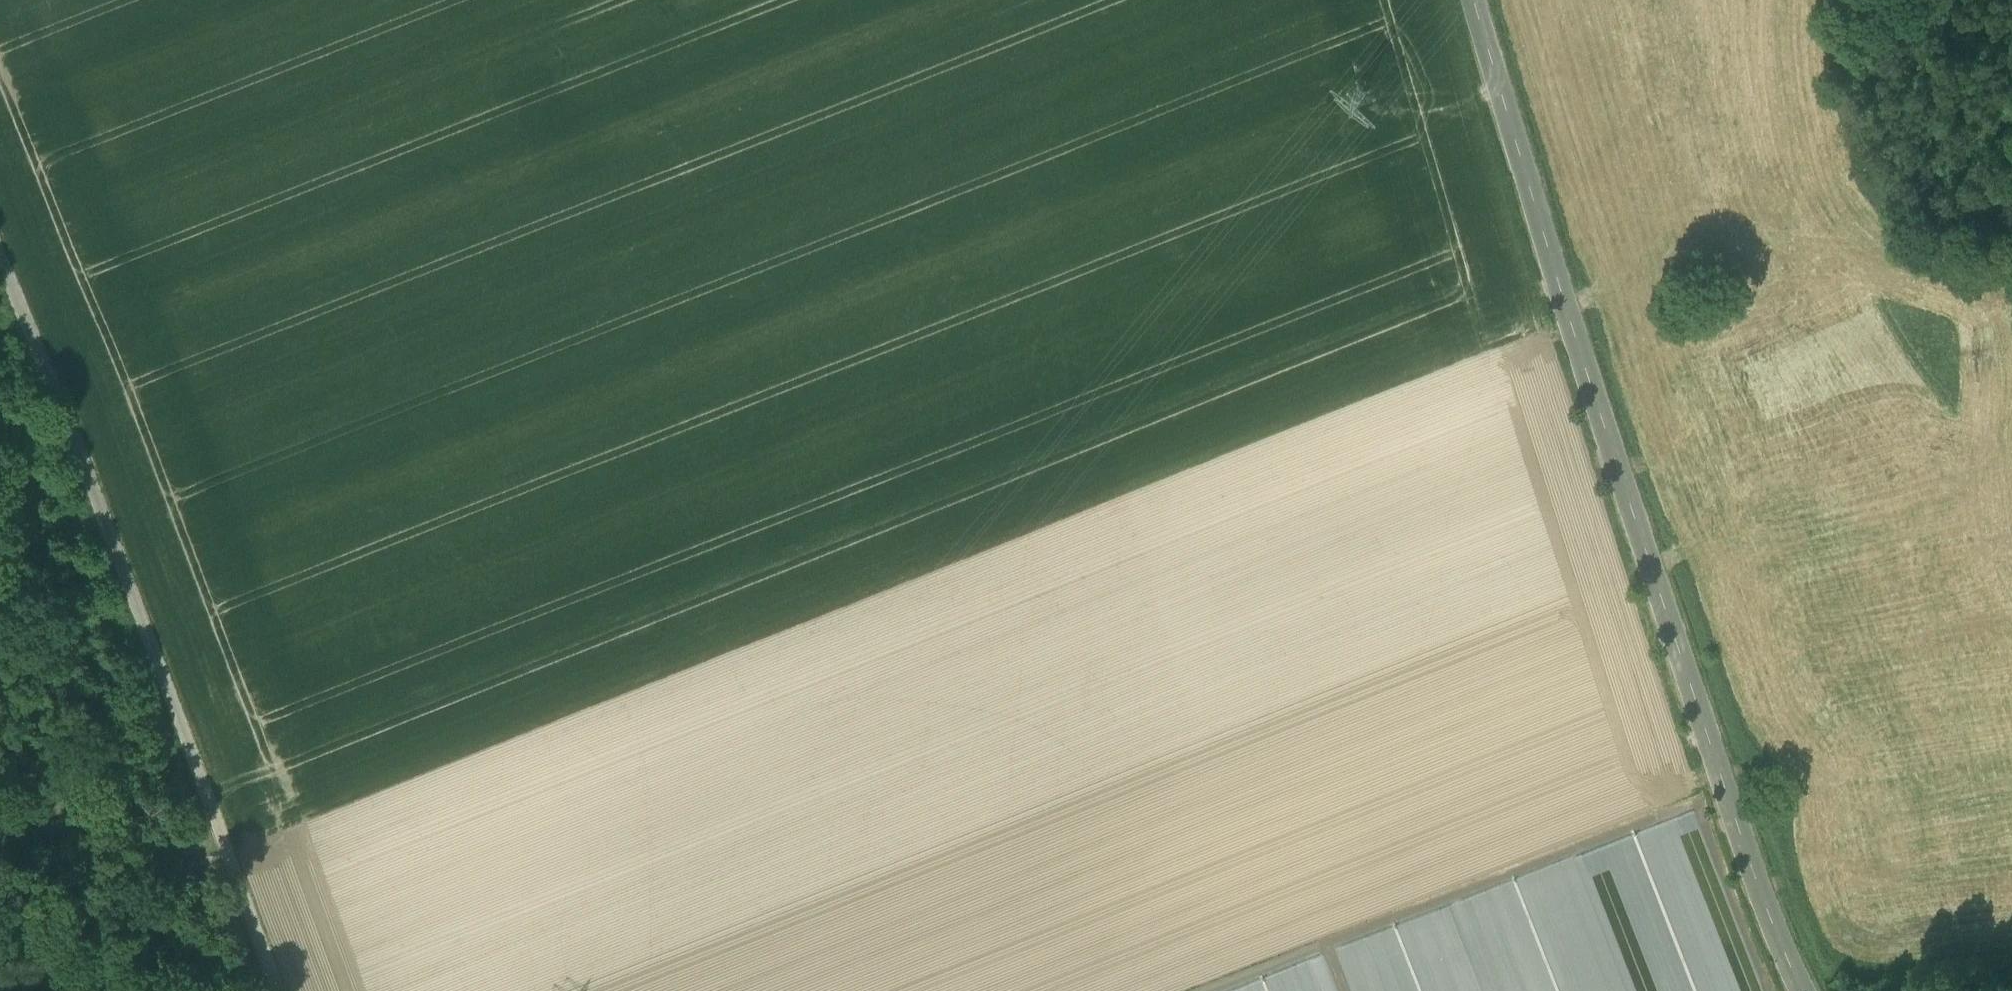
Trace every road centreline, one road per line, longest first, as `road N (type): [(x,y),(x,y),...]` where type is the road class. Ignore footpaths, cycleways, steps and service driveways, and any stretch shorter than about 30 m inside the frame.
road 1 (unclassified): [(1804,990),(1724,802),(1472,0)]
road 2 (track): [(0,271),(277,990)]

